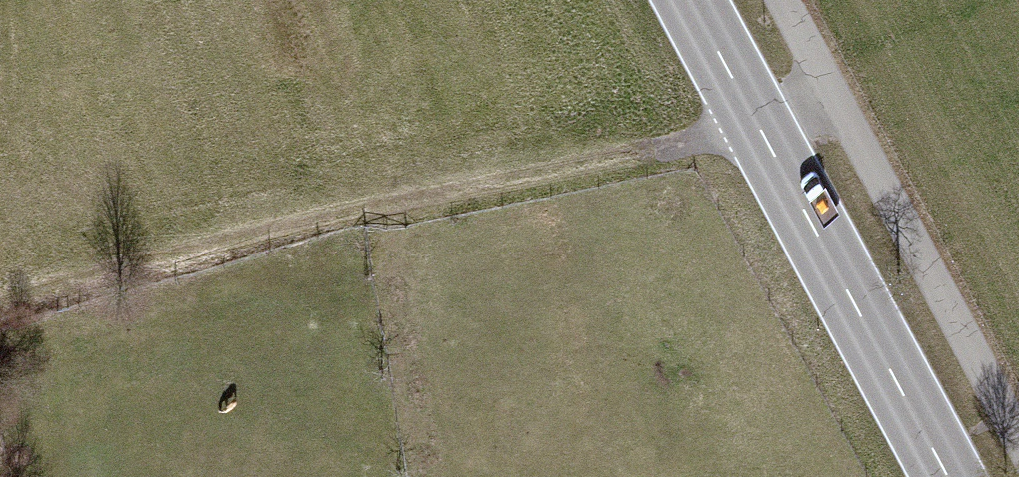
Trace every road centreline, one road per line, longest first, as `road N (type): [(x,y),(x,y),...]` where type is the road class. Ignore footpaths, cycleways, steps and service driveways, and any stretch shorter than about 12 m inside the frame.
road 1 (track): [(828,94),(759,129),(379,207),(0,306)]
road 2 (secondary): [(945,476),(687,0)]
road 3 (track): [(379,207),(419,476)]

